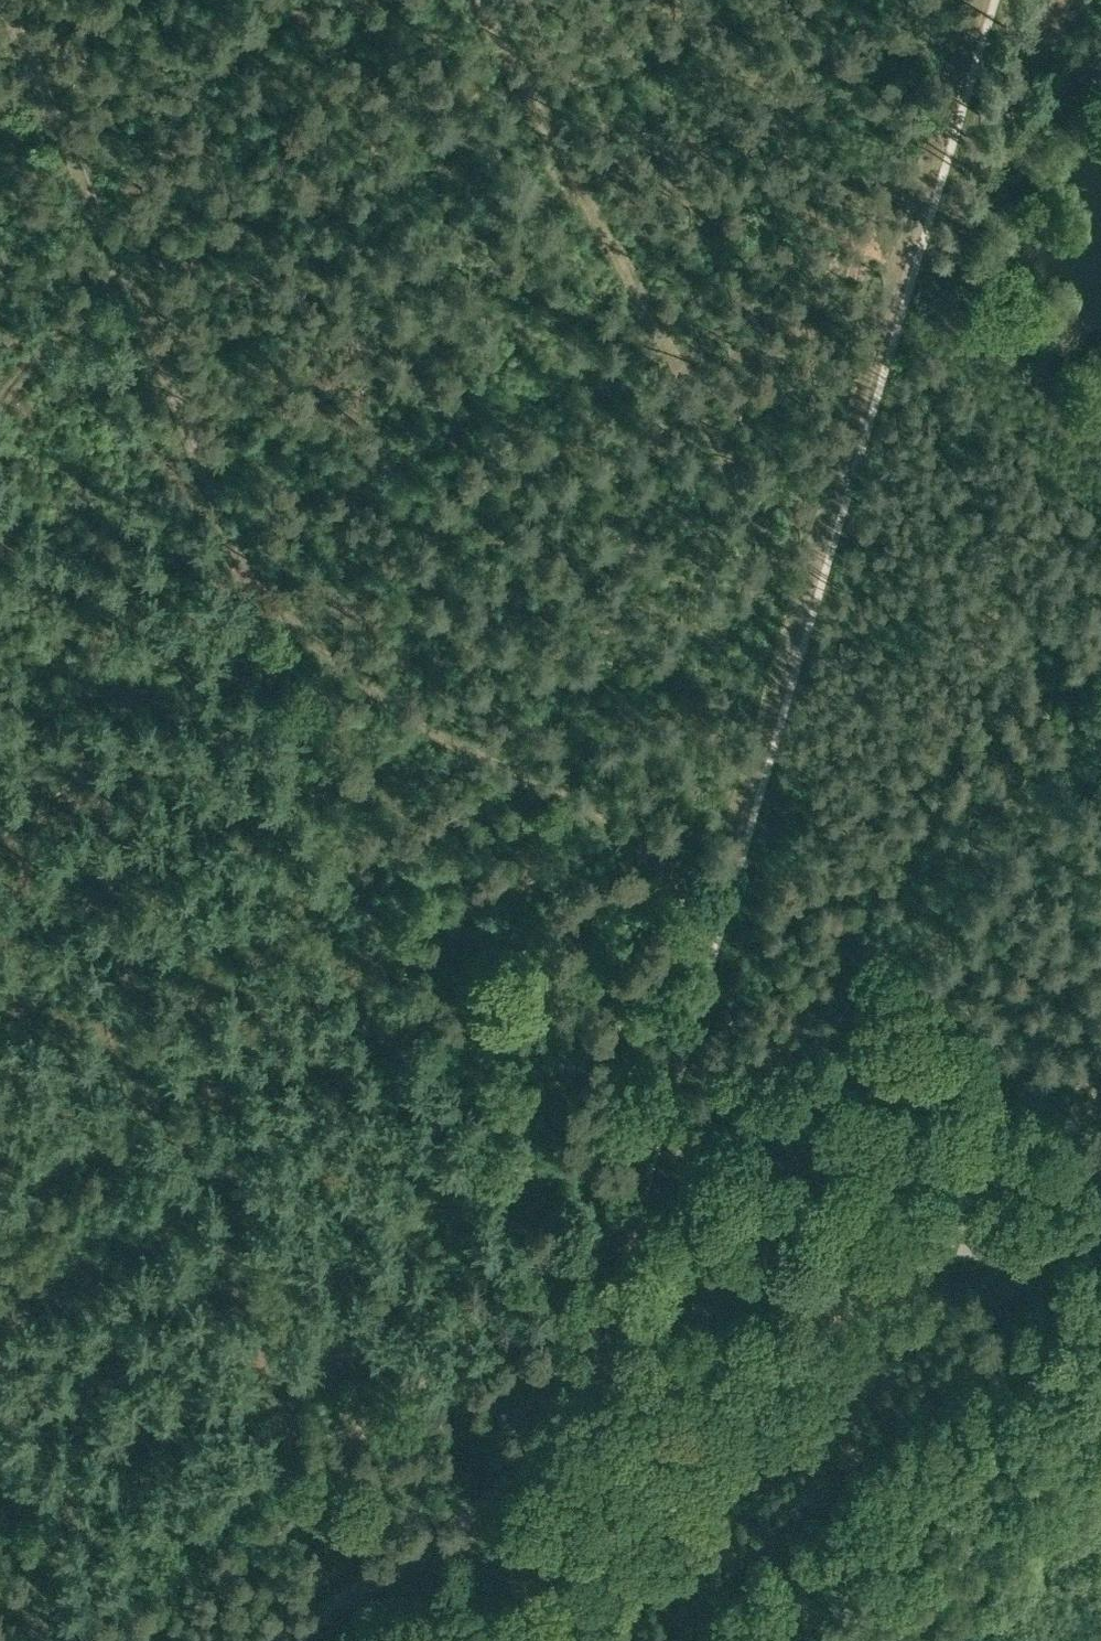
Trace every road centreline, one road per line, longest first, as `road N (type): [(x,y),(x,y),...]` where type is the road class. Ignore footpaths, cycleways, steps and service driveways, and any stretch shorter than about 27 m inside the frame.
road 1 (track): [(610,1340),(603,1317),(612,1272),(633,1239),(635,1188),(985,0)]
road 2 (track): [(726,903),(568,800),(460,750),(269,604),(234,542),(1,0)]
road 3 (unclassified): [(279,1640),(506,1484),(560,1421),(610,1340),(672,1291),(763,1270),(1100,1239)]
road 4 (track): [(307,1457),(249,1334),(223,1254),(182,1194),(0,822)]
road 5 (track): [(821,586),(801,572),(756,507),(480,0)]
road 6 (track): [(1034,1245),(1023,1269),(614,1640)]

